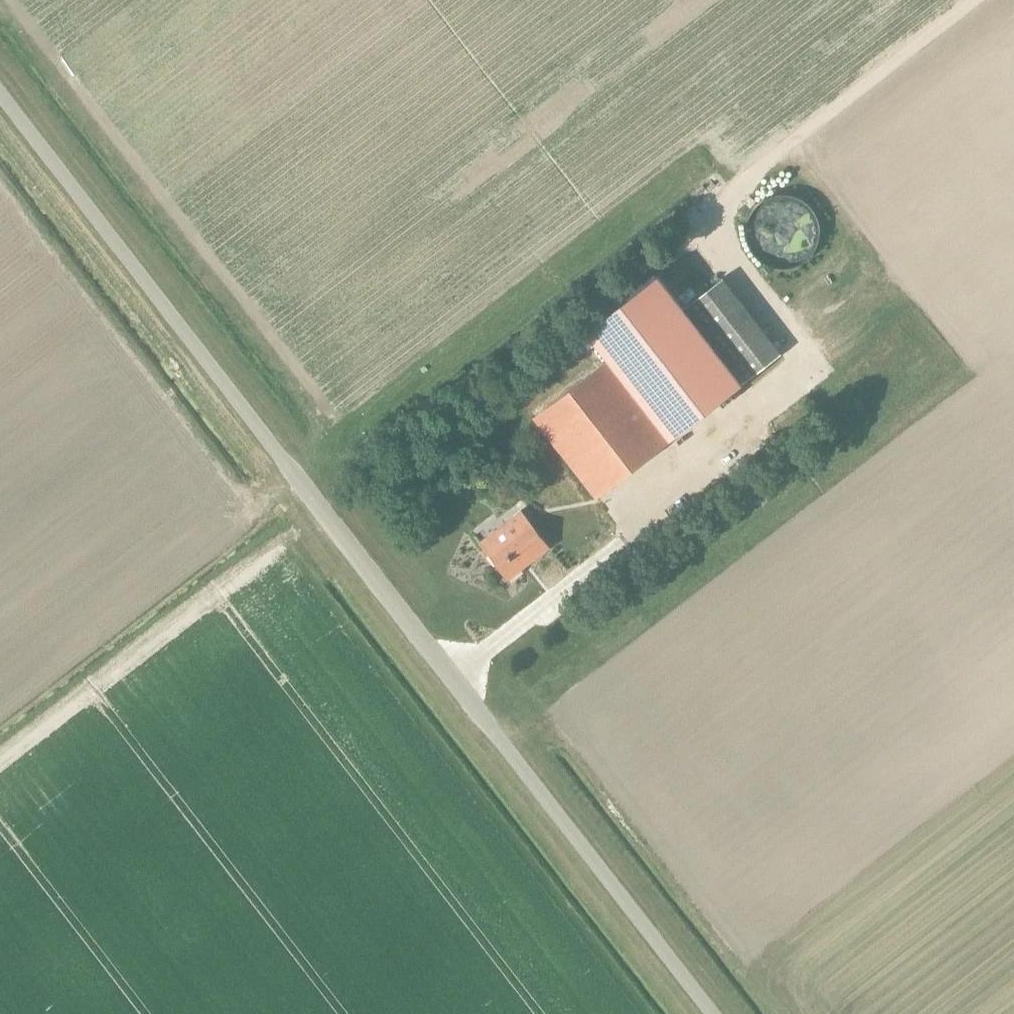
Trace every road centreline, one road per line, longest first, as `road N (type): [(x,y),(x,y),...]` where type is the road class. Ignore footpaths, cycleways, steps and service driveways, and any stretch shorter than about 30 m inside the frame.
road 1 (unclassified): [(680,1013),(0,130)]

